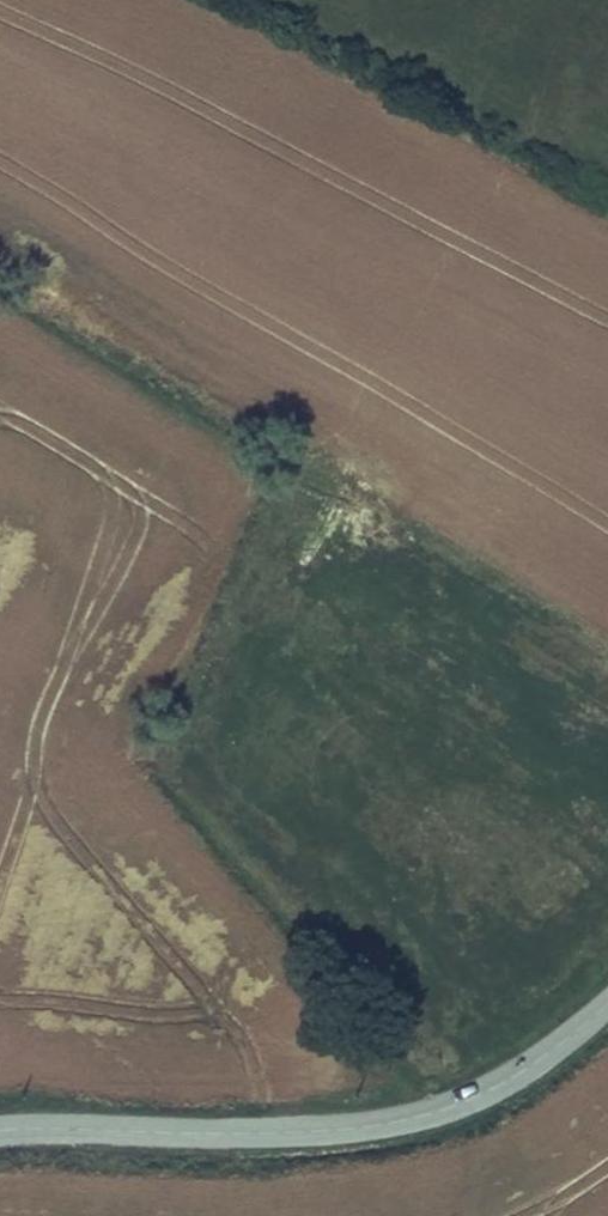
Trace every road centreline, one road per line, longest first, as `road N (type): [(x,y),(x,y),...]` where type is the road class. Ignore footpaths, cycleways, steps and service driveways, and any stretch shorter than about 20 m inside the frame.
road 1 (tertiary): [(0,1133),(301,1135),(406,1122),(495,1088),(607,1005)]

